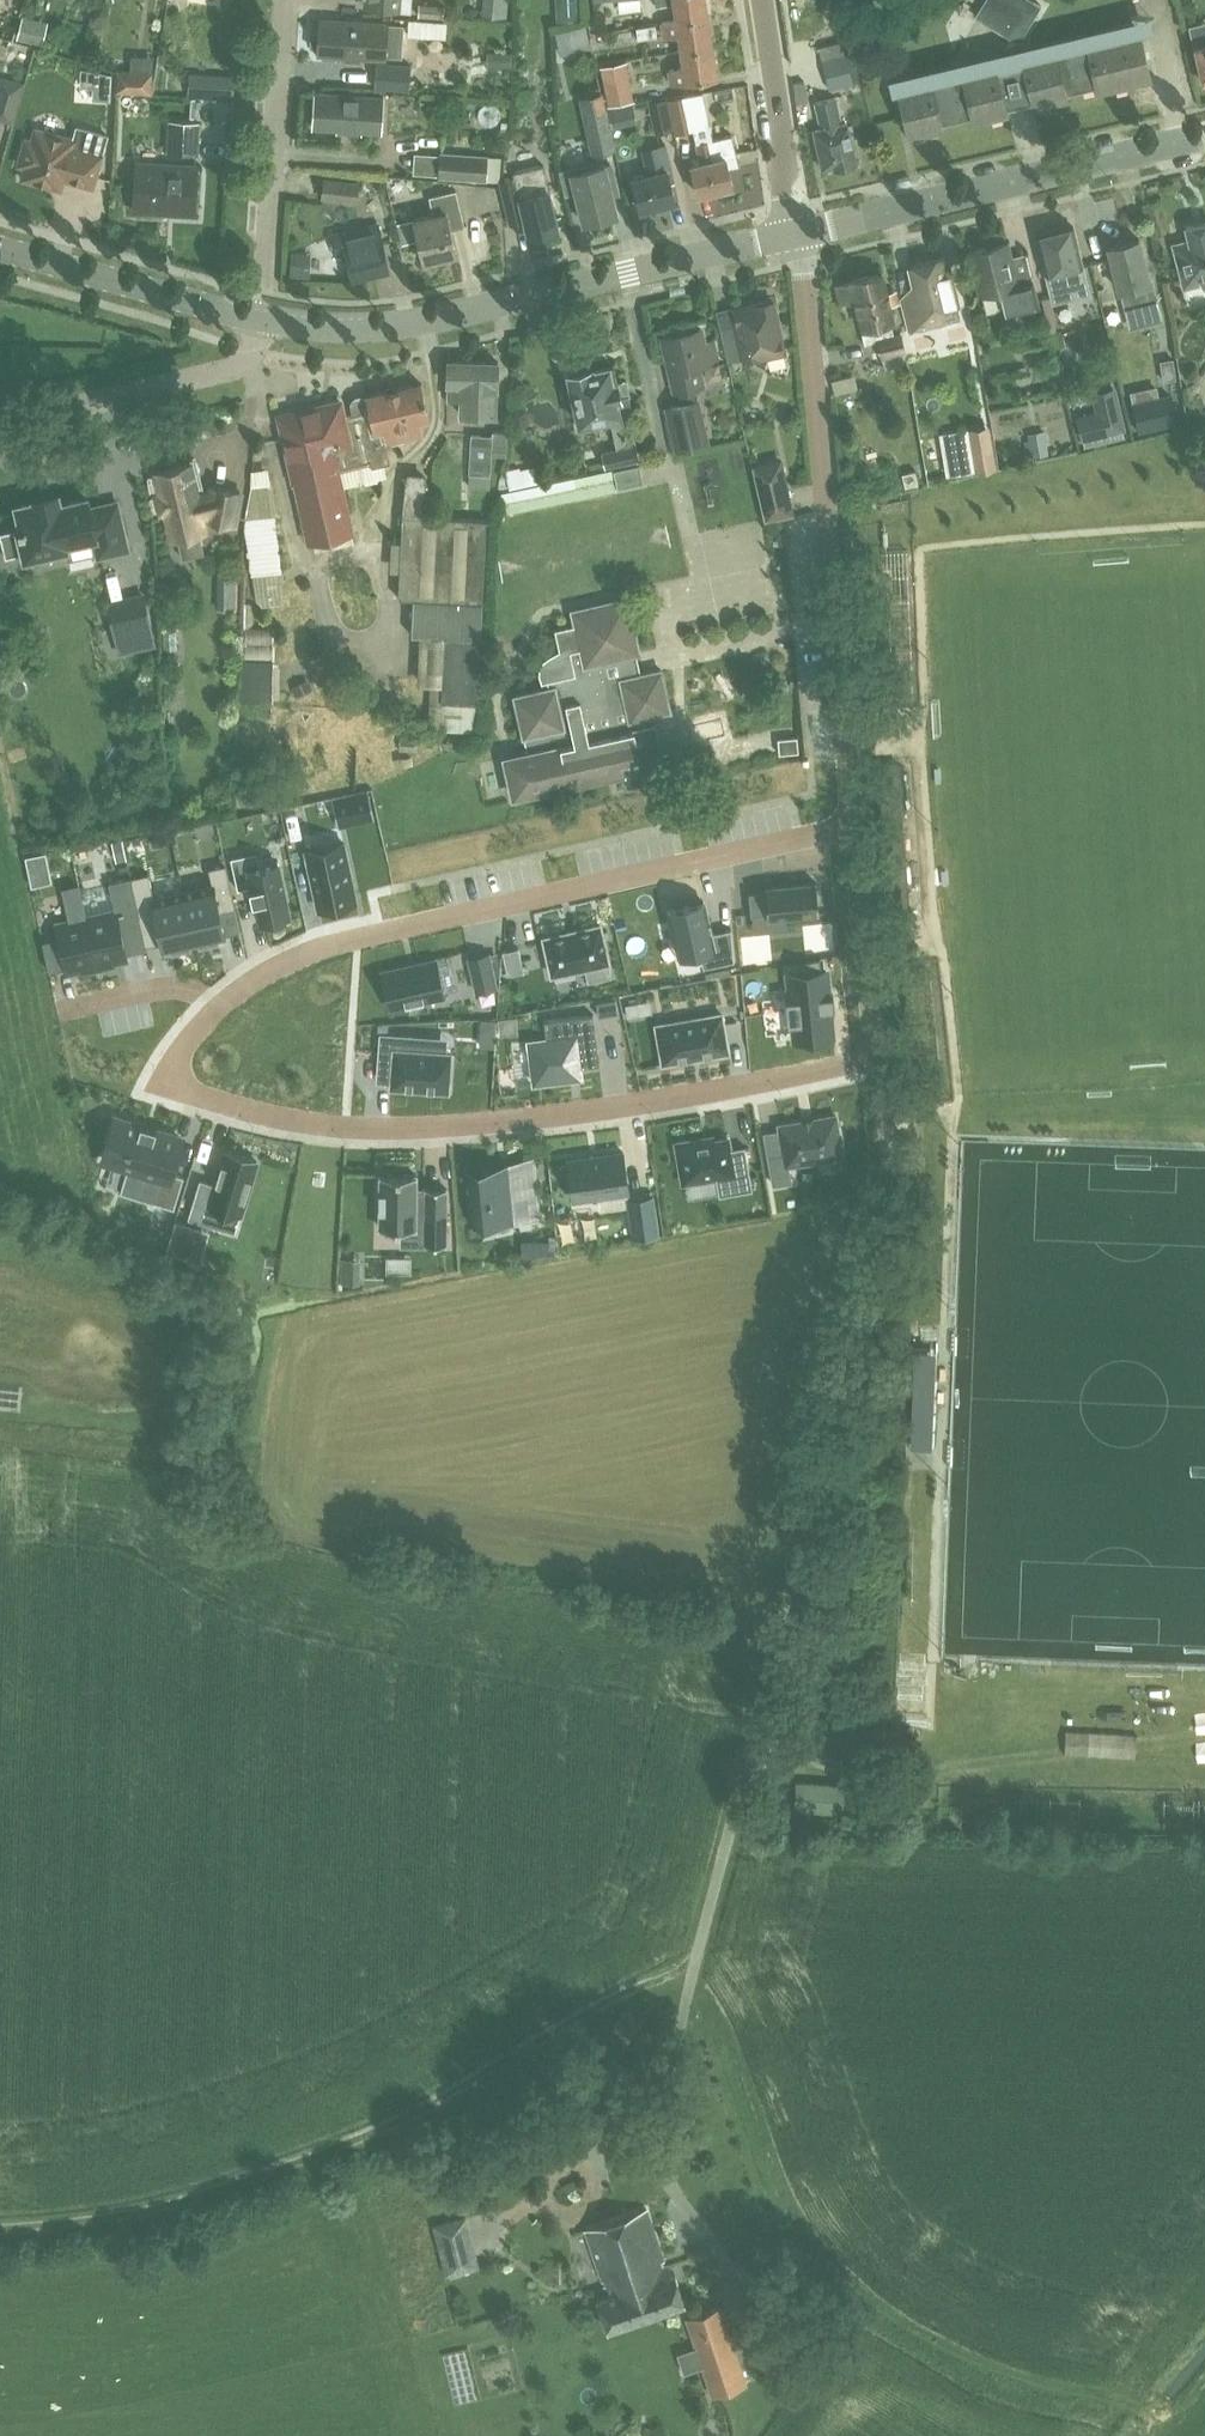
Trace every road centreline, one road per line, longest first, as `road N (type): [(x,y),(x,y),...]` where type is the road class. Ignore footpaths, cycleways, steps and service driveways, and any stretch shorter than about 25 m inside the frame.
road 1 (residential): [(696,1966),(876,1264),(888,1163),(877,1054)]
road 2 (residential): [(877,1054),(655,1102),(456,1126),(325,1126),(195,1094),(180,1073),(181,1050),(218,1001)]
road 3 (residential): [(218,1001),(274,967),(343,940),(855,824)]
road 4 (residential): [(855,824),(801,234)]
road 5 (tertiary): [(254,319),(404,329),(801,234)]
road 6 (tertiary): [(801,234),(1204,137)]
road 7 (residential): [(0,423),(224,368),(249,348),(254,319)]
road 8 (residential): [(261,286),(283,0)]
road 9 (tertiary): [(254,319),(0,248)]
road 10 (residential): [(801,234),(785,208),(753,0)]
road 11 (residential): [(877,1054),(855,824)]
road 12 (residential): [(64,1008),(170,986),(202,990),(218,1001)]

